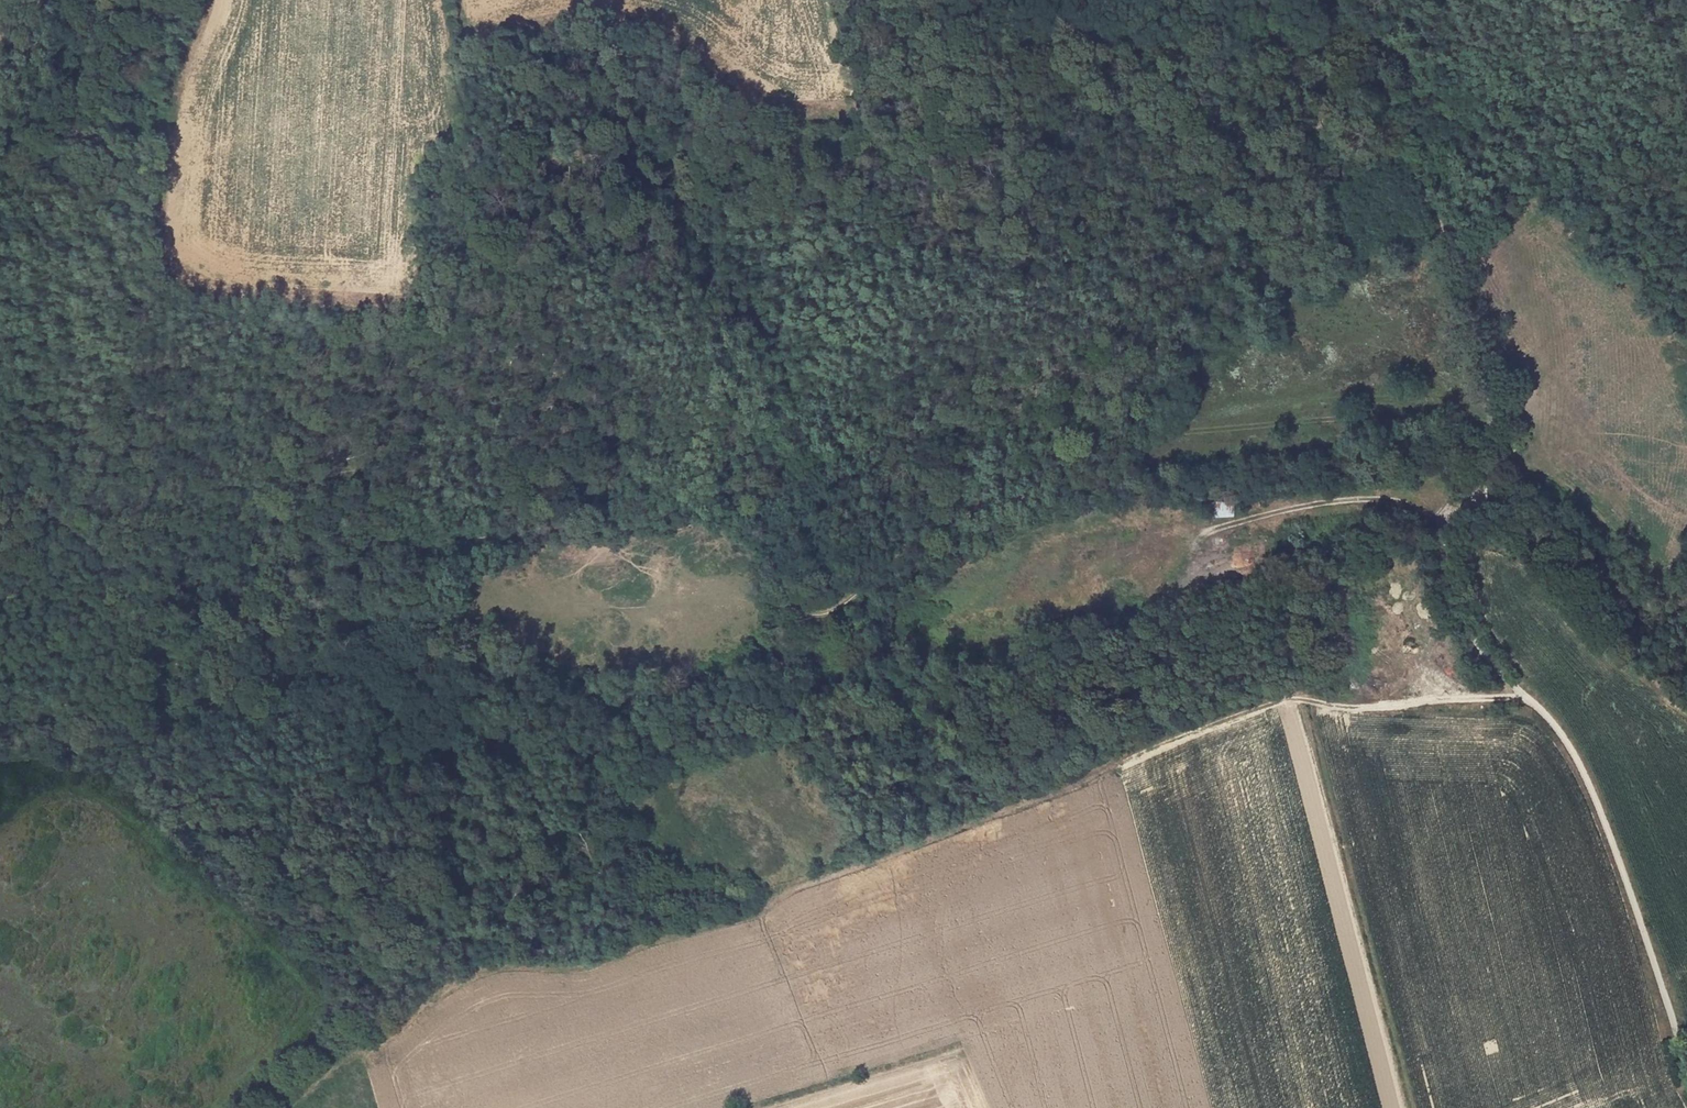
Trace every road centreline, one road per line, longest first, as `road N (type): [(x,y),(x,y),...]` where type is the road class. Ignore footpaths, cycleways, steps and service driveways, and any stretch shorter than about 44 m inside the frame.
road 1 (unclassified): [(1686,1068),(1579,766),(1553,723),(1431,594),(1433,555),(1490,482)]
road 2 (track): [(1524,698),(1411,709),(1282,700),(1108,768)]

